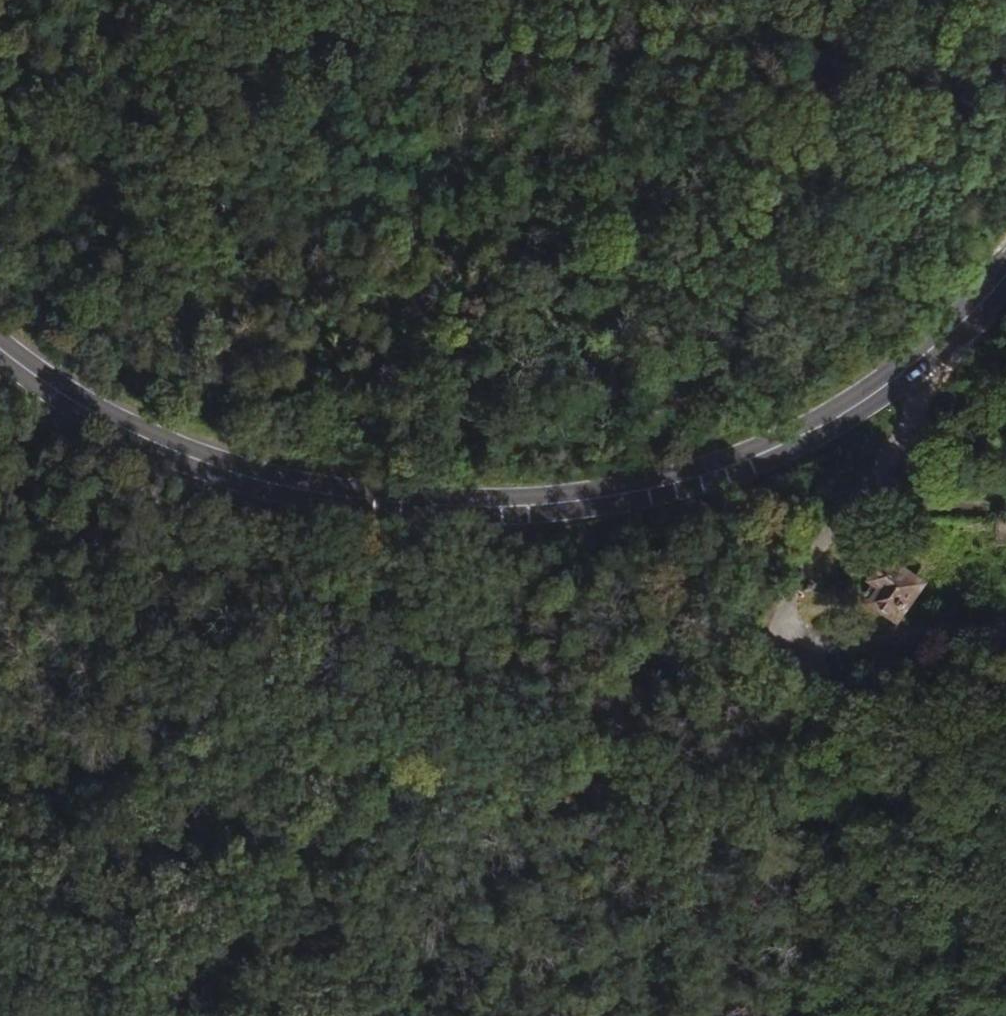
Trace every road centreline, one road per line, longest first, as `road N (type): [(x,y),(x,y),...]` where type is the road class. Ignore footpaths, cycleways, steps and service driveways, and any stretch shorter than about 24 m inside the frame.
road 1 (primary): [(0,348),(136,435),(214,466),(369,501),(514,504),(614,496),(690,478),(809,431),(892,380),(1005,272)]
road 2 (track): [(698,0),(916,90),(1005,140)]

